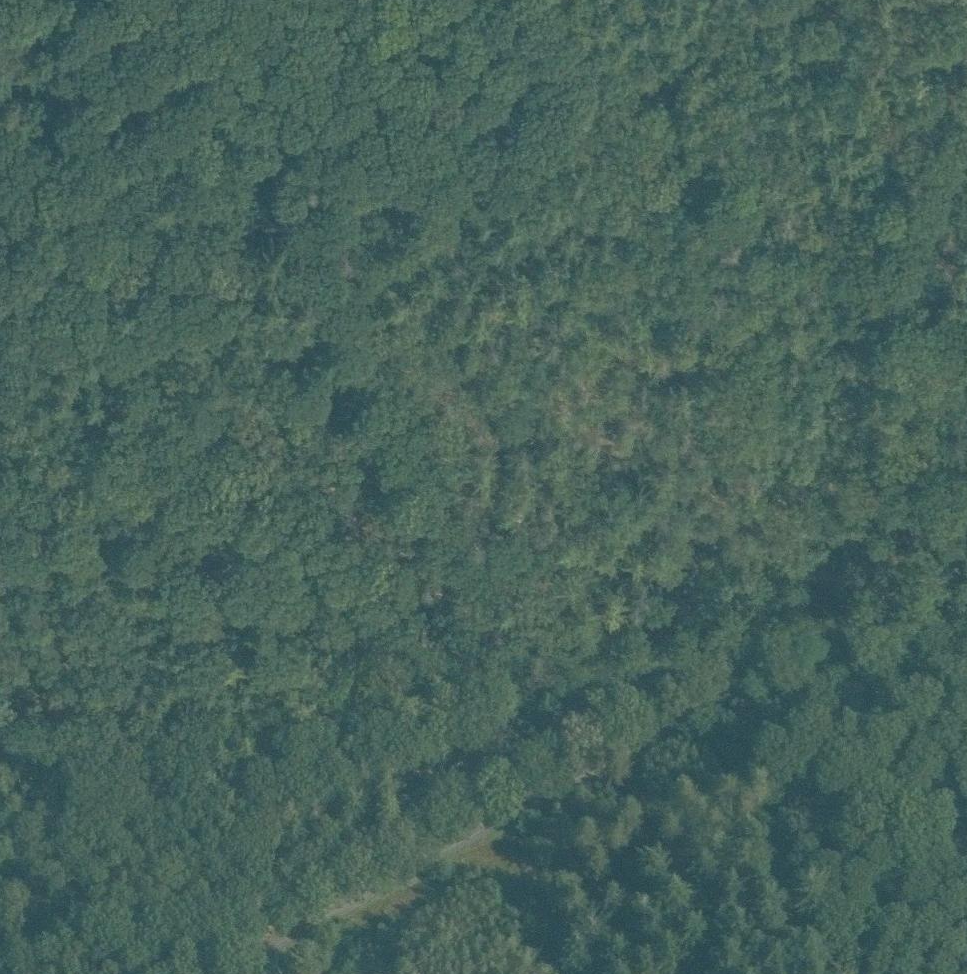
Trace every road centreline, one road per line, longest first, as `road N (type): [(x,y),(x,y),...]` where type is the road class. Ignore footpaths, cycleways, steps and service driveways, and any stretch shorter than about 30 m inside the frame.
road 1 (track): [(189,973),(966,544)]

